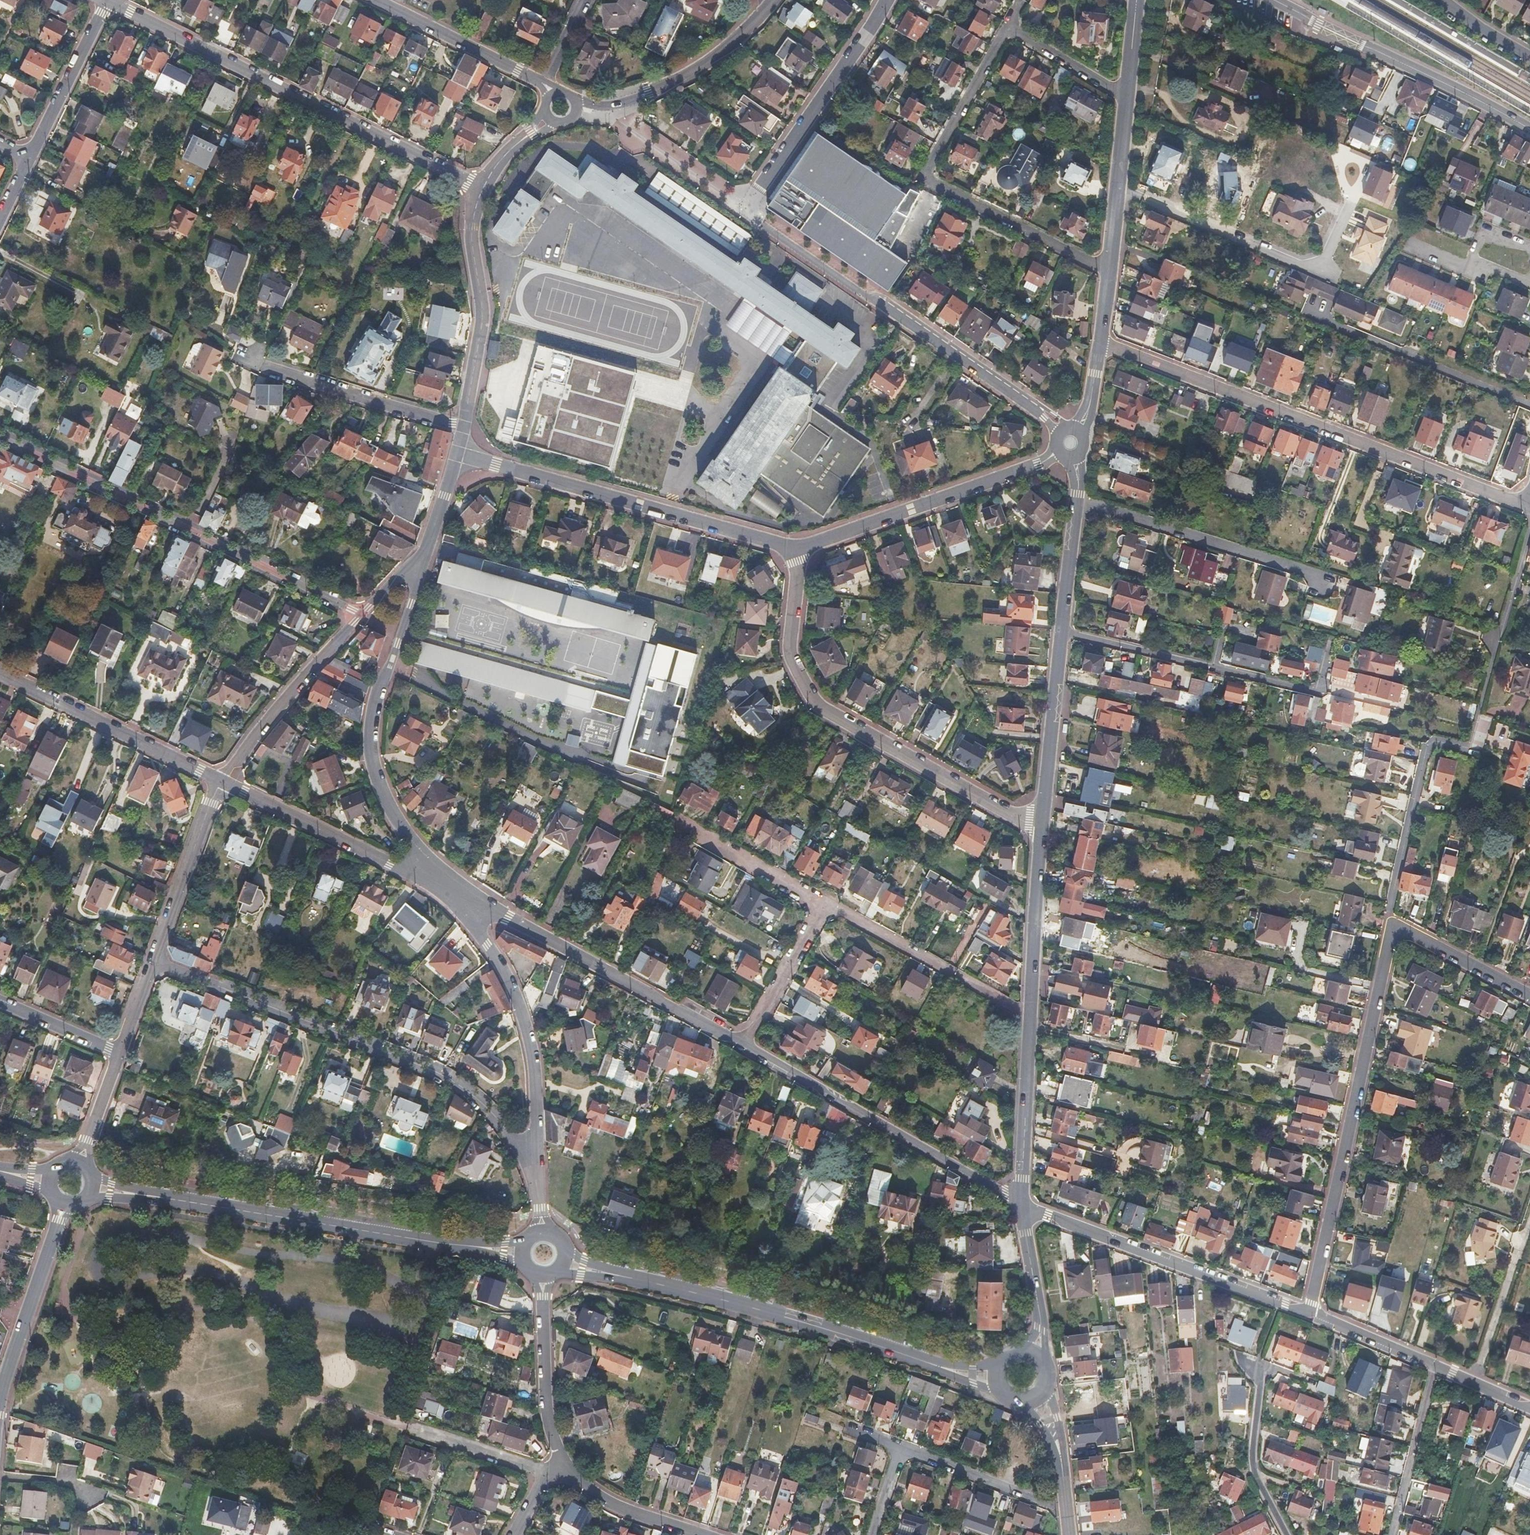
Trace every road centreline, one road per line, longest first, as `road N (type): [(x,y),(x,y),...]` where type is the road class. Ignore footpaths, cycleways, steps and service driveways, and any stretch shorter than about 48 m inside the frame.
road 1 (residential): [(887,0),(744,212),(1029,403),(1059,432)]
road 2 (residential): [(1308,1315),(1393,931),(1529,997)]
road 3 (residential): [(1526,504),(1100,343)]
road 4 (residential): [(153,959),(442,1074),(494,1113),(538,1171)]
road 5 (residential): [(483,187),(106,2)]
road 6 (residential): [(799,549),(791,653),(817,703),(1040,828)]
road 7 (residential): [(364,615),(0,438)]
road 8 (residential): [(457,896),(388,807),(371,758),(376,699),(425,554)]
road 9 (residential): [(1010,29),(927,177),(1109,272)]
road 10 (residential): [(456,455),(799,549)]
road 11 (tertiary): [(937,1365),(739,1303),(619,1275)]
road 12 (residential): [(457,896),(744,1045)]
road 13 (residential): [(744,1045),(1021,1203)]
road 14 (residential): [(1308,1315),(1021,1203)]
road 15 (residential): [(538,1171),(536,1072),(523,1020),(505,970),(457,896)]
road 16 (tertiary): [(164,1202),(450,1245)]
road 17 (residential): [(1529,128),(1270,0)]
road 18 (residential): [(1117,189),(1302,265),(1325,259),(1352,203)]
road 19 (residential): [(799,549),(1037,465),(1057,450)]
road 20 (residential): [(1078,500),(1334,582)]
road 21 (residential): [(219,781),(457,896)]
road 22 (residential): [(0,672),(219,781)]
road 23 (residential): [(464,426),(482,323),(472,235),(483,187)]
road 24 (residential): [(775,0),(699,68),(650,94),(603,106),(570,95)]
road 25 (residential): [(1529,1408),(1308,1315)]
road 26 (residential): [(237,354),(464,426)]
road 27 (residential): [(1030,1016),(825,901)]
road 28 (residential): [(364,615),(219,781)]
road 29 (residential): [(0,1400),(69,1205)]
road 30 (tertiary): [(1040,828),(1062,629)]
road 31 (residential): [(565,1470),(547,1413),(544,1281)]
road 32 (residential): [(153,959),(219,781)]
road 33 (tertiary): [(1030,1016),(1040,828)]
road 34 (residential): [(378,1),(546,85)]
road 35 (residential): [(900,1447),(1067,1511)]
road 36 (tertiary): [(1021,1203),(1030,1028)]
road 37 (residential): [(29,158),(106,2)]
road 38 (residential): [(825,901),(744,1045)]
road 39 (residential): [(825,901),(687,824)]
road 40 (residential): [(1062,629),(1214,667)]
road 41 (residential): [(700,1534),(618,1508),(565,1470)]
road 42 (residential): [(1214,667),(1319,692),(1329,650)]
road 43 (residential): [(1526,504),(1529,527),(1496,648)]
road 44 (residential): [(408,1427),(548,1473)]
road 45 (residential): [(1126,97),(1010,29)]
road 46 (residential): [(0,1001),(120,1053)]
road 47 (tertiary): [(1062,629),(1078,500)]

